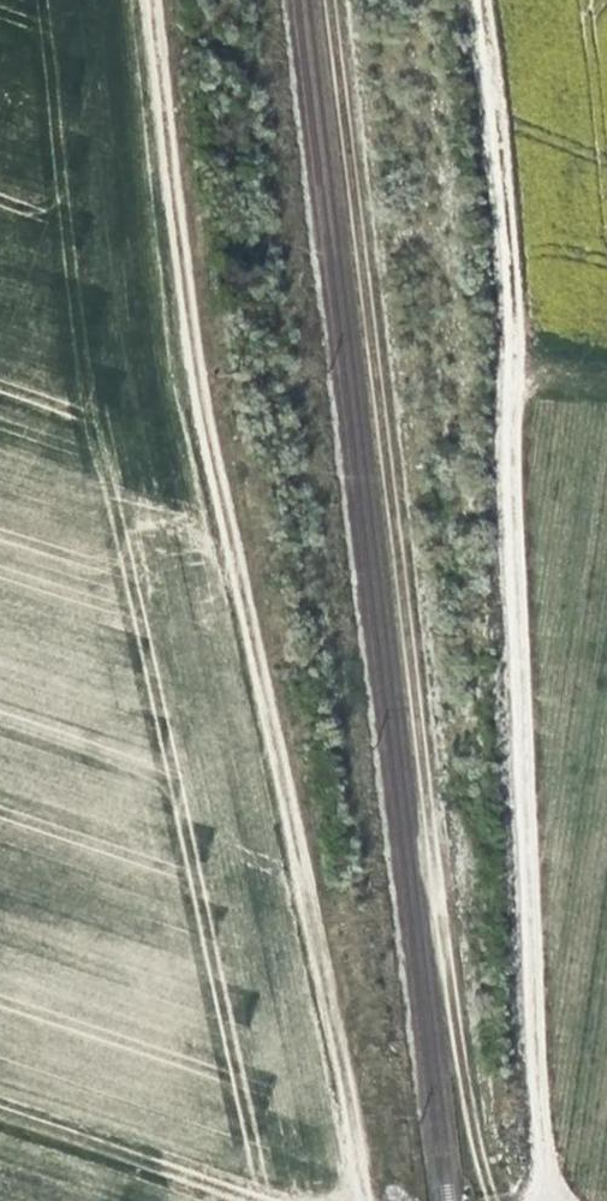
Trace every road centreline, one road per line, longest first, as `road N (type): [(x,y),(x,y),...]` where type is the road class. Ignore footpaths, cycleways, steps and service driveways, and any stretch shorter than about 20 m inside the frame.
road 1 (track): [(370,1200),(229,539),(159,0)]
road 2 (track): [(329,0),(460,1049),(494,1200)]
road 3 (track): [(559,1200),(544,1172),(501,164),(481,0)]
road 4 (track): [(280,1200),(0,1109)]

